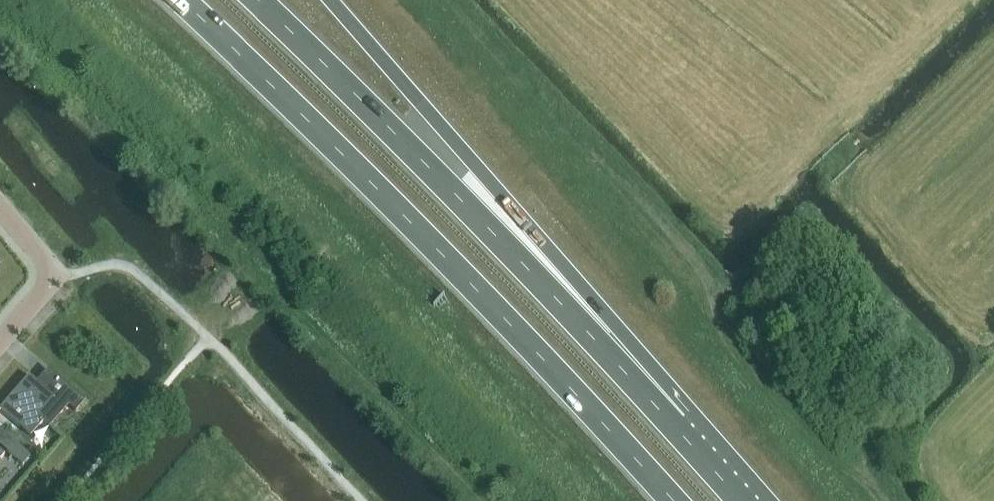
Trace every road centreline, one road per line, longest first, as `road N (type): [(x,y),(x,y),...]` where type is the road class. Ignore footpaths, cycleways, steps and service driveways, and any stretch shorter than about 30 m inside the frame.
road 1 (trunk): [(179,0),(444,255),(673,500)]
road 2 (trunk): [(674,427),(429,165),(259,0)]
road 3 (trunk): [(674,427),(476,167),(331,0)]
road 4 (residential): [(0,207),(58,274),(0,341)]

